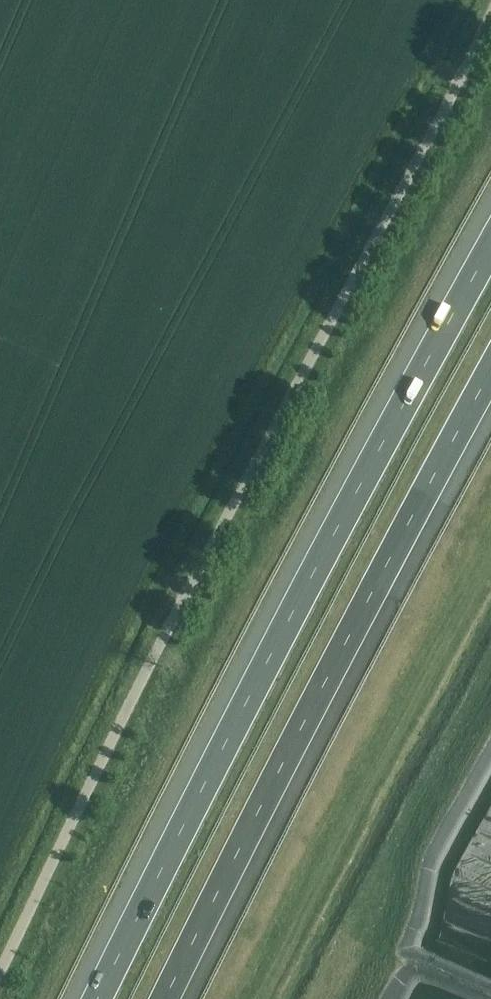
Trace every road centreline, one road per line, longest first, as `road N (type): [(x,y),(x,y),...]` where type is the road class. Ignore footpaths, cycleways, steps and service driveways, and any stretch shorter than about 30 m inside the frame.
road 1 (unclassified): [(0,973),(327,321),(490,20)]
road 2 (motorway): [(490,257),(338,529),(100,998)]
road 3 (motorway): [(166,998),(490,381)]
road 4 (track): [(286,998),(490,616)]

